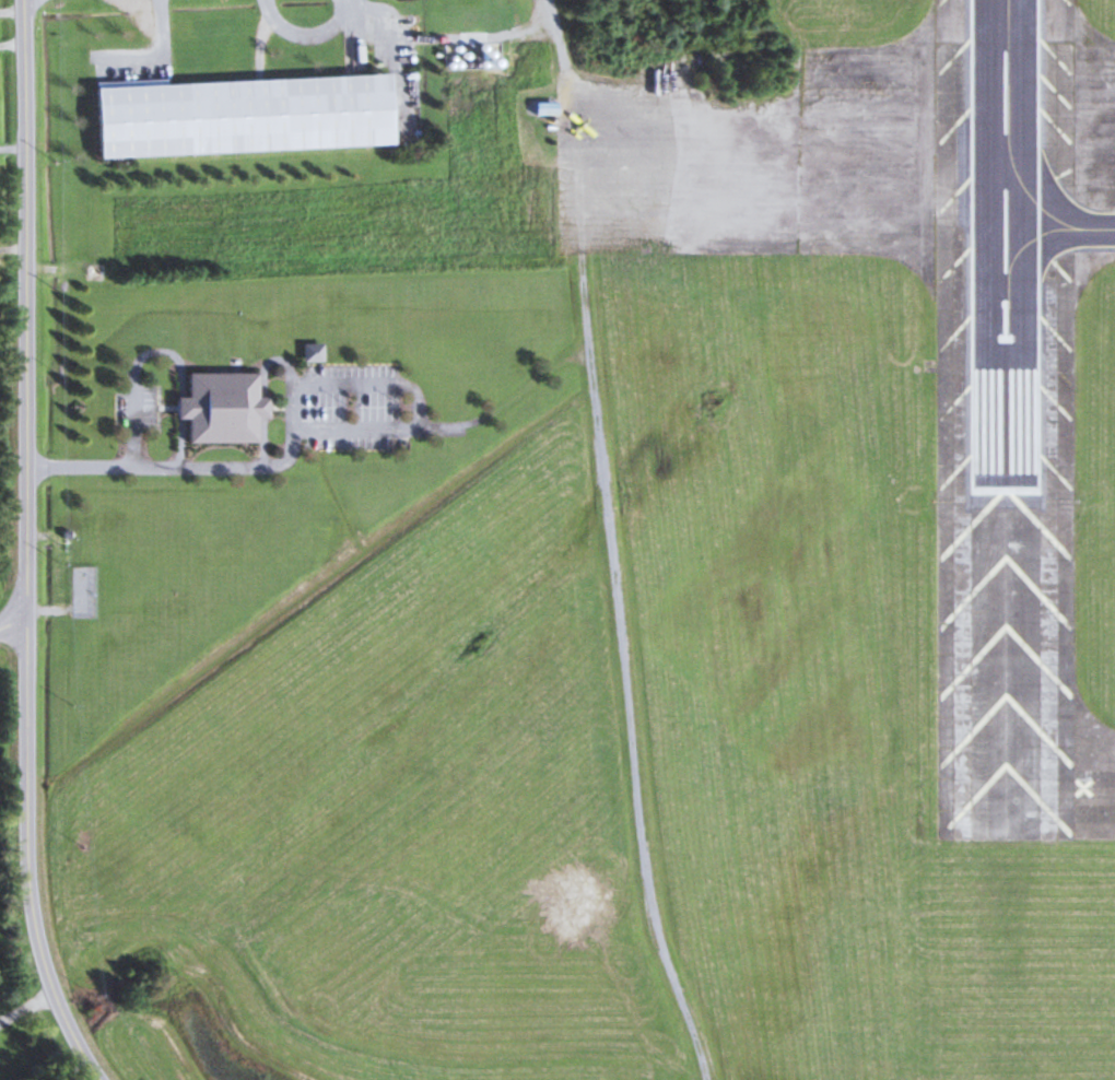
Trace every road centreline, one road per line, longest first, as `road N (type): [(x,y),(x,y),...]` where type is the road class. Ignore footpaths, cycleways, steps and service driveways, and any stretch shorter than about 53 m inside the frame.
road 1 (secondary): [(98,1079),(52,997),(27,884),(24,0)]

